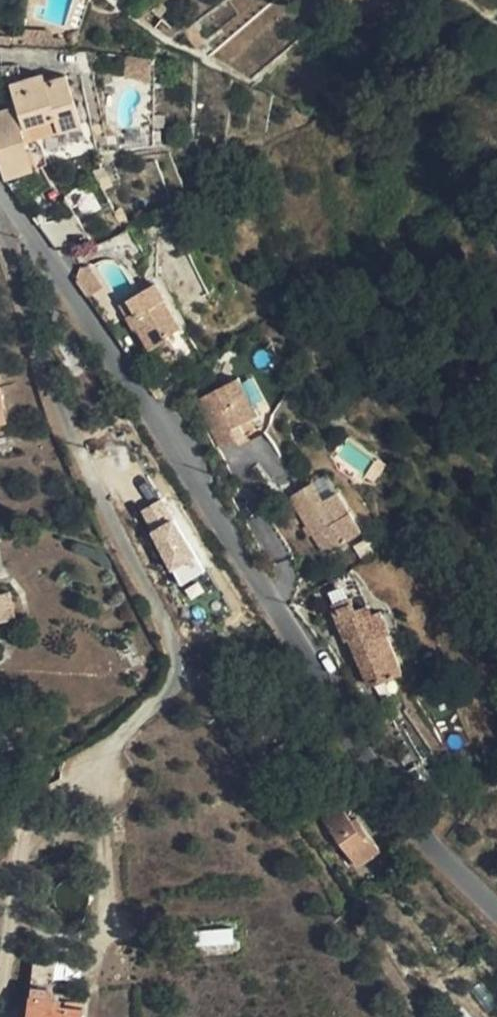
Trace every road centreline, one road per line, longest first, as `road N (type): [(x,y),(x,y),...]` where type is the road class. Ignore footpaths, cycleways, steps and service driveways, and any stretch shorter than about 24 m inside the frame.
road 1 (unclassified): [(496,914),(442,860),(394,792),(0,189)]
road 2 (residential): [(186,668),(63,418),(0,194)]
road 3 (residential): [(186,668),(99,763)]

